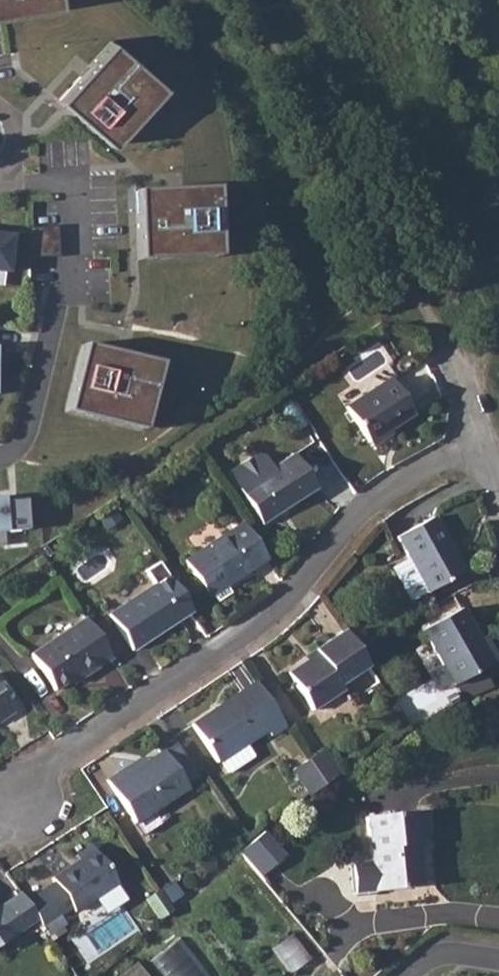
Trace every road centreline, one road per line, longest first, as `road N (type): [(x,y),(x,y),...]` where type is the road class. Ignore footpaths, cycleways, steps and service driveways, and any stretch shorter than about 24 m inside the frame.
road 1 (residential): [(27,799),(52,763),(287,605),(363,510),(476,450)]
road 2 (residential): [(0,455),(27,434),(67,276)]
road 3 (residential): [(425,314),(476,450)]

